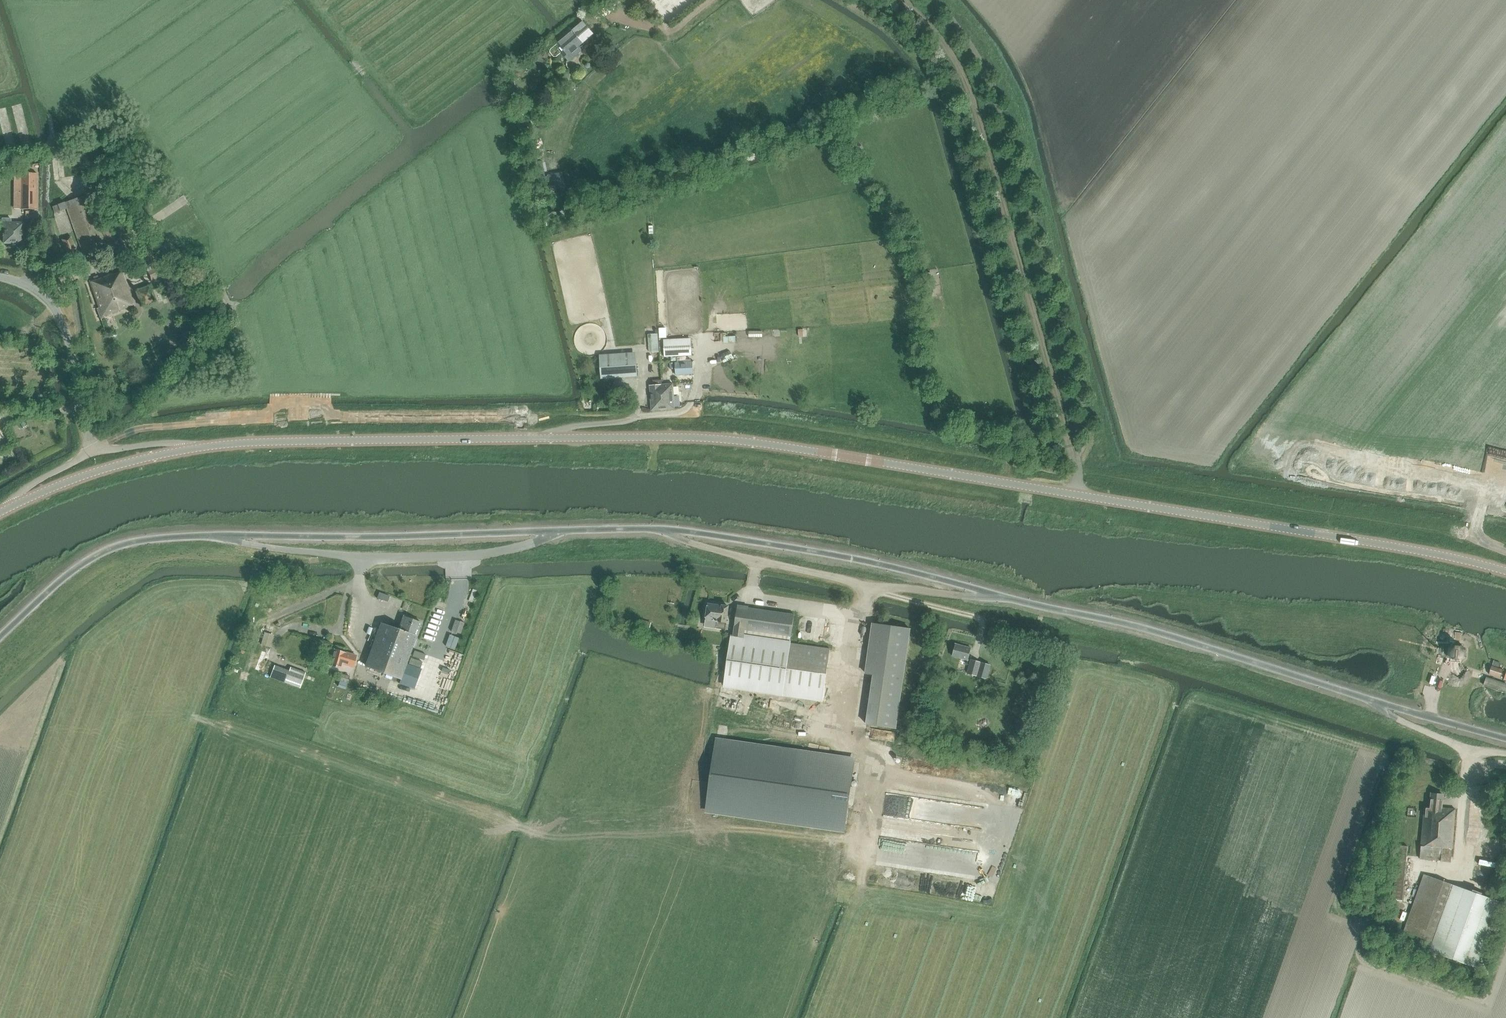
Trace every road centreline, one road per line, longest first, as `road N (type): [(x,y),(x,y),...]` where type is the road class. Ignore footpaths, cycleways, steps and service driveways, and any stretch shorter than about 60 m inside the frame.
road 1 (unclassified): [(0,637),(76,568),(131,542),(670,530),(873,562),(1131,625),(1505,738)]
road 2 (secondary): [(1505,571),(740,442),(196,449)]
road 3 (track): [(1474,536),(1109,476),(1109,448),(1016,99),(979,33),(948,0)]
road 4 (tertiary): [(94,447),(52,302),(0,277)]

